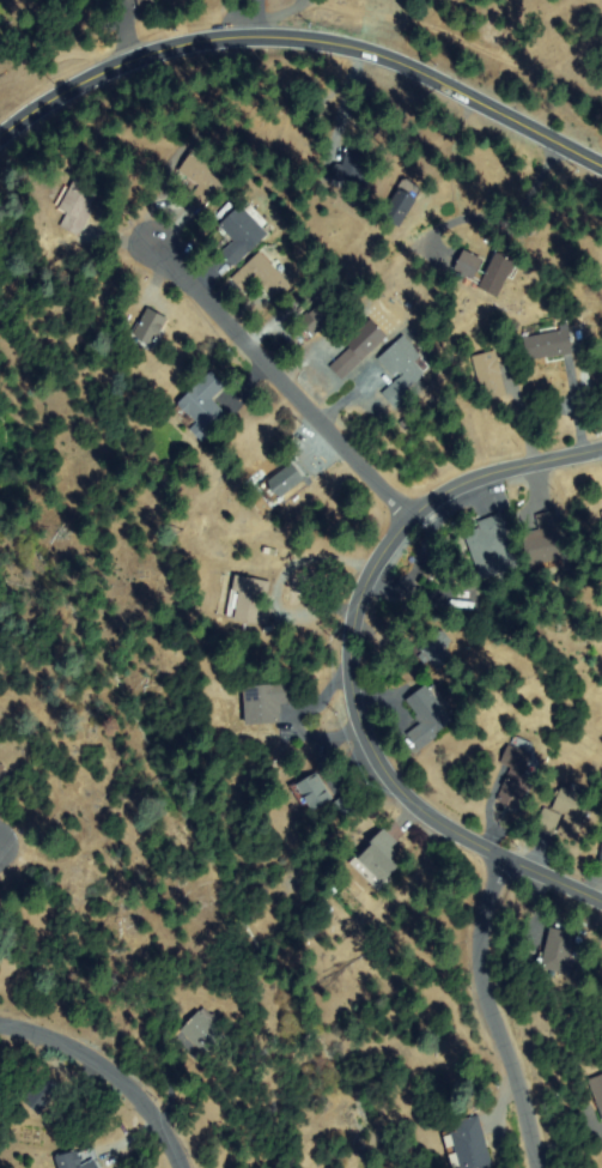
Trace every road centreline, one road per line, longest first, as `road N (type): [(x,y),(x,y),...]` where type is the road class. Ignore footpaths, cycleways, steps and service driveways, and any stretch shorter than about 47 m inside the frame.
road 1 (residential): [(601,896),(421,805),(393,776),(361,722),(349,650),(366,575),(437,496),(474,478),(601,446)]
road 2 (residential): [(601,166),(413,63),(322,41),(238,40),(158,56),(57,102),(0,139)]
road 3 (residential): [(412,516),(156,247)]
road 4 (residential): [(537,1167),(481,960),(497,847)]
road 5 (residential): [(0,1021),(50,1031),(127,1082),(158,1113),(183,1167)]

